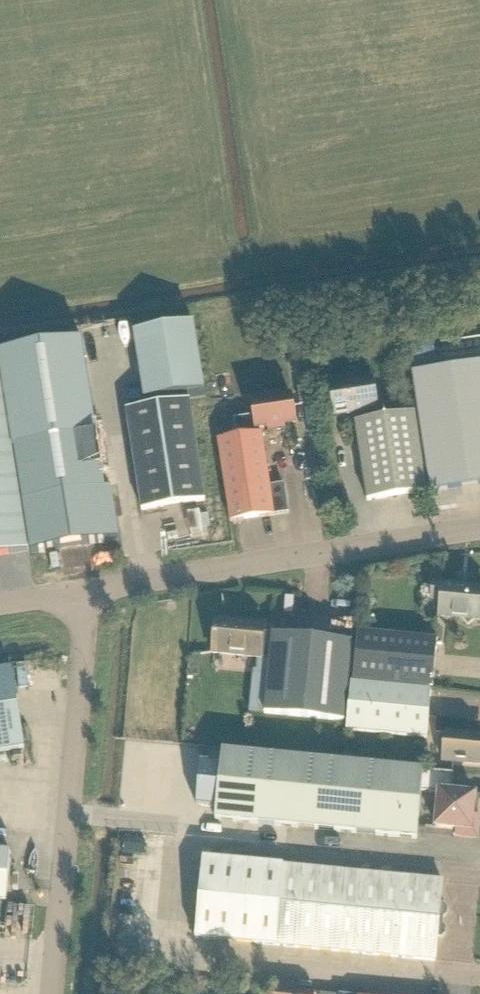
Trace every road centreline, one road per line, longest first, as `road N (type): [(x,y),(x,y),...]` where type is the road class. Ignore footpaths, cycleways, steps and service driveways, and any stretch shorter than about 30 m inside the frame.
road 1 (unclassified): [(87,596),(93,644),(59,993)]
road 2 (unclassified): [(87,596),(479,534)]

